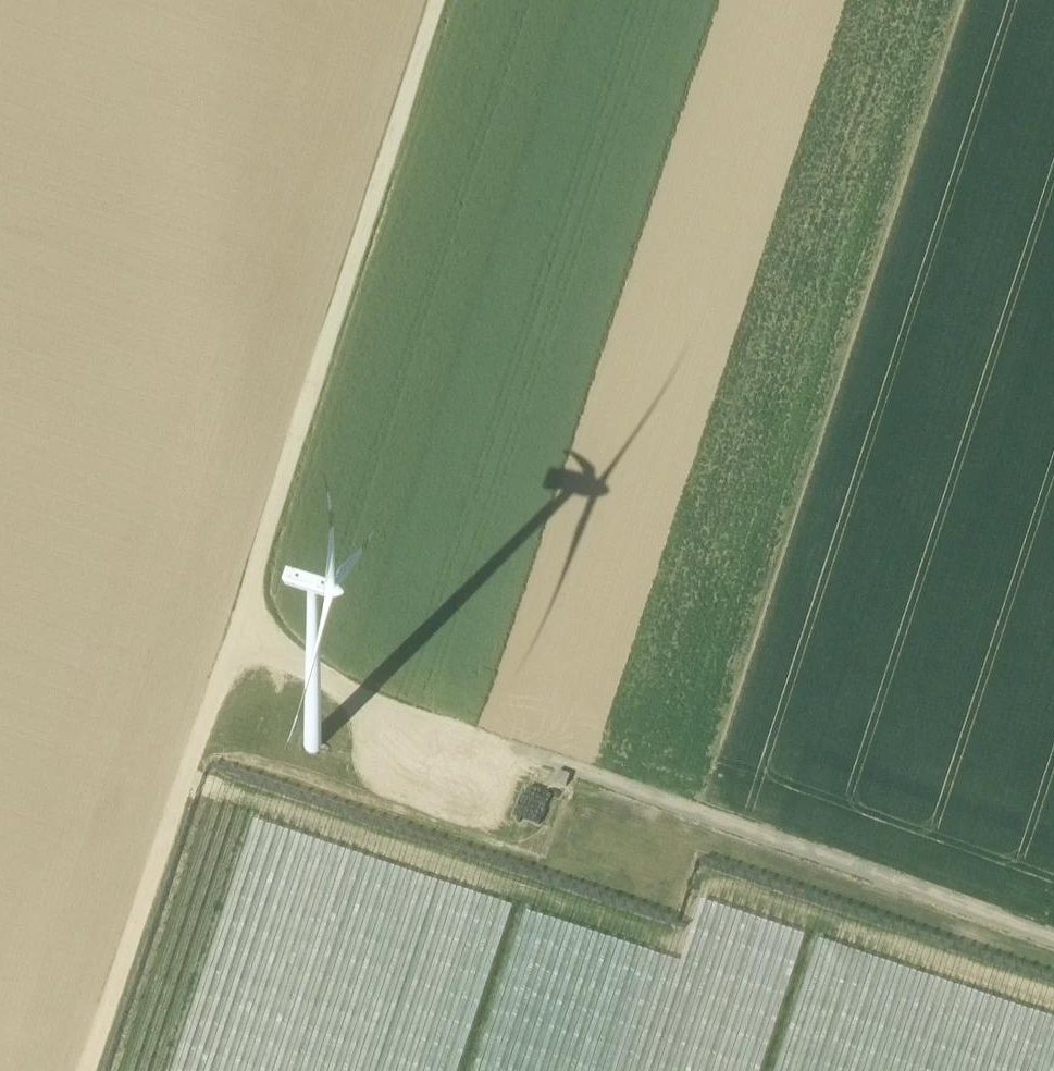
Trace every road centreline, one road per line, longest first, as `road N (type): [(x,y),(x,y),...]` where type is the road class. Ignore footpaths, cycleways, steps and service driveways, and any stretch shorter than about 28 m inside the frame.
road 1 (track): [(377,776),(401,706),(224,641),(438,0)]
road 2 (track): [(401,706),(1053,940)]
road 3 (track): [(224,641),(85,1070)]

